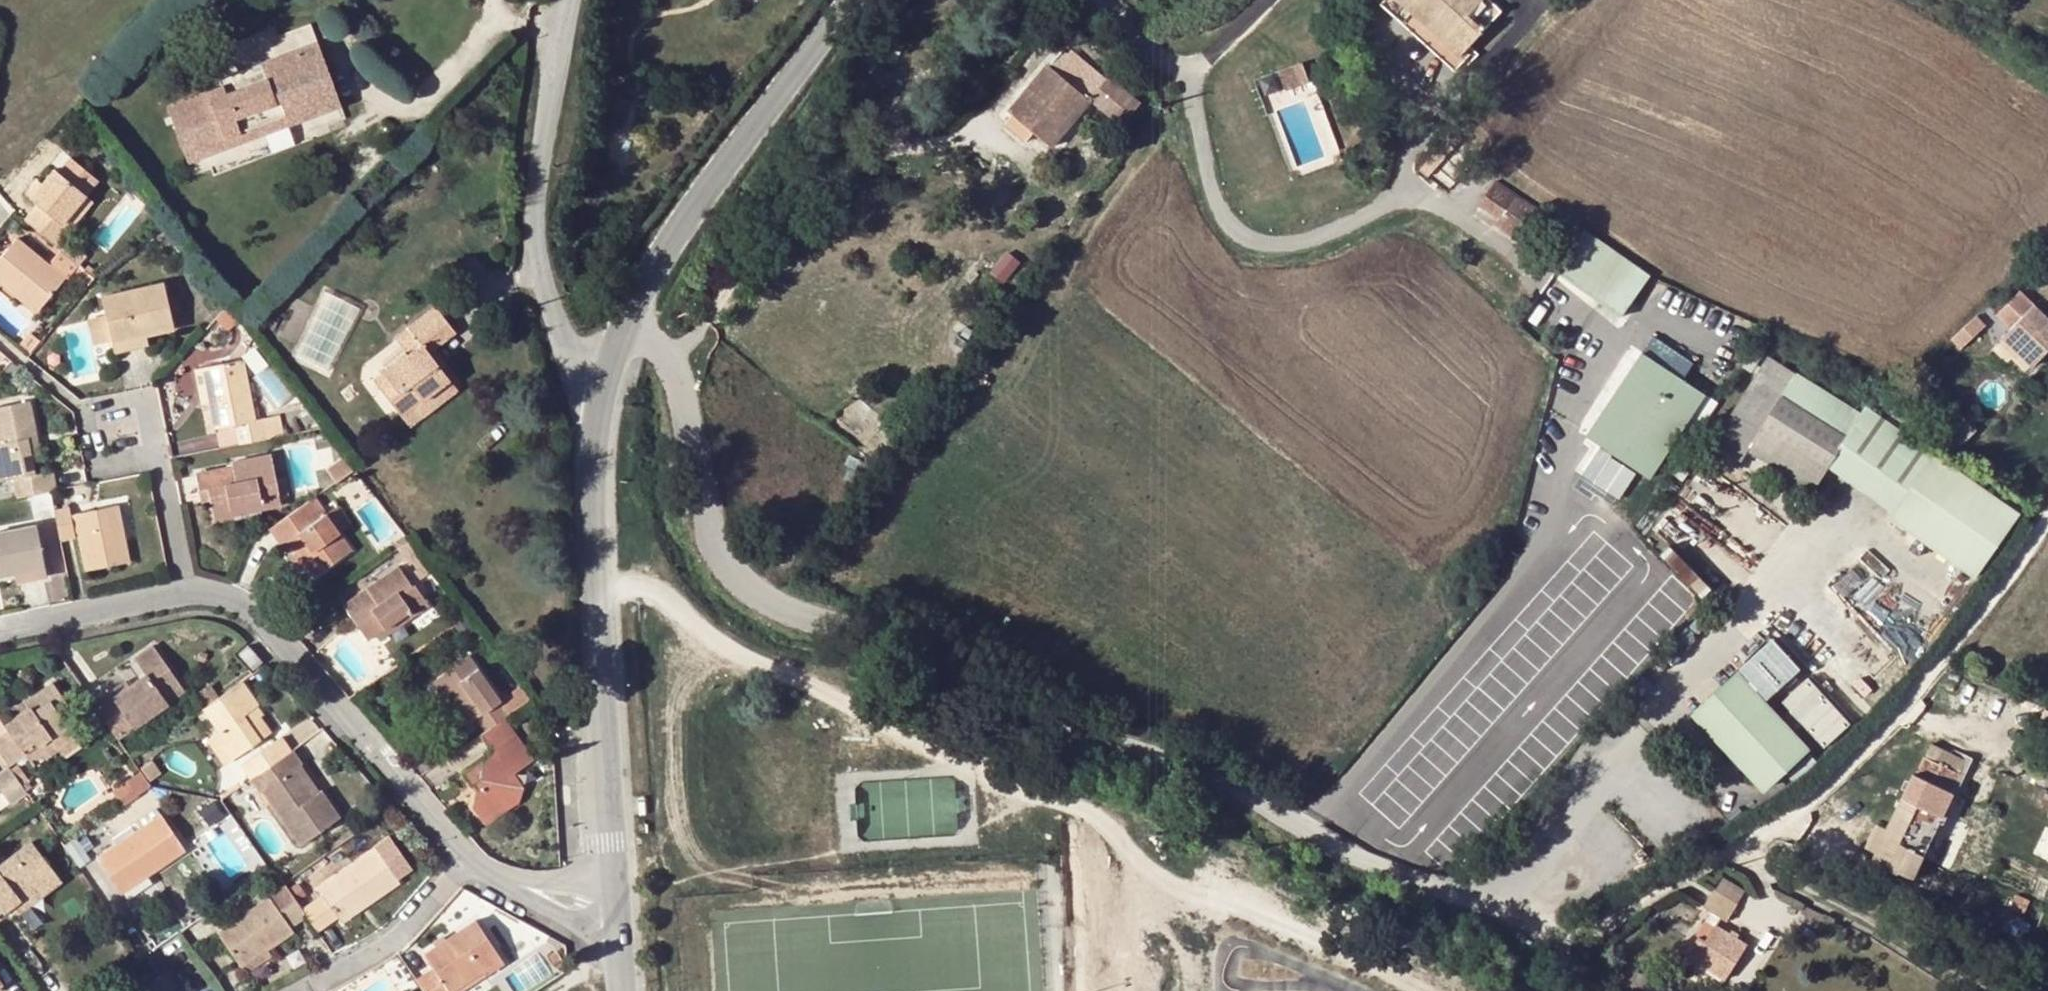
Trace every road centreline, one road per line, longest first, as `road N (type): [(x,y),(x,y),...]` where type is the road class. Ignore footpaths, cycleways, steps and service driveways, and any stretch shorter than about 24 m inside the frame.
road 1 (unclassified): [(625,326),(672,368),(709,544),(734,578),(808,623),(1244,803),(1561,951),(1811,807),(2047,511)]
road 2 (track): [(594,584),(668,608),(1006,795),(1083,812),(1141,866),(1279,953),(1383,990)]
road 3 (tertiary): [(596,409),(588,489),(615,908)]
road 4 (unclassified): [(596,409),(539,270),(547,49),(557,0)]
road 5 (tertiary): [(847,0),(658,262),(625,326)]
road 6 (residential): [(187,590),(253,625),(468,856)]
road 7 (residential): [(468,856),(395,932),(289,990)]
road 8 (residential): [(0,630),(187,590)]
road 9 (residential): [(156,455),(143,397),(83,410),(95,468)]
road 10 (residential): [(468,856),(487,877),(615,908)]
road 11 (residential): [(187,590),(156,455)]

